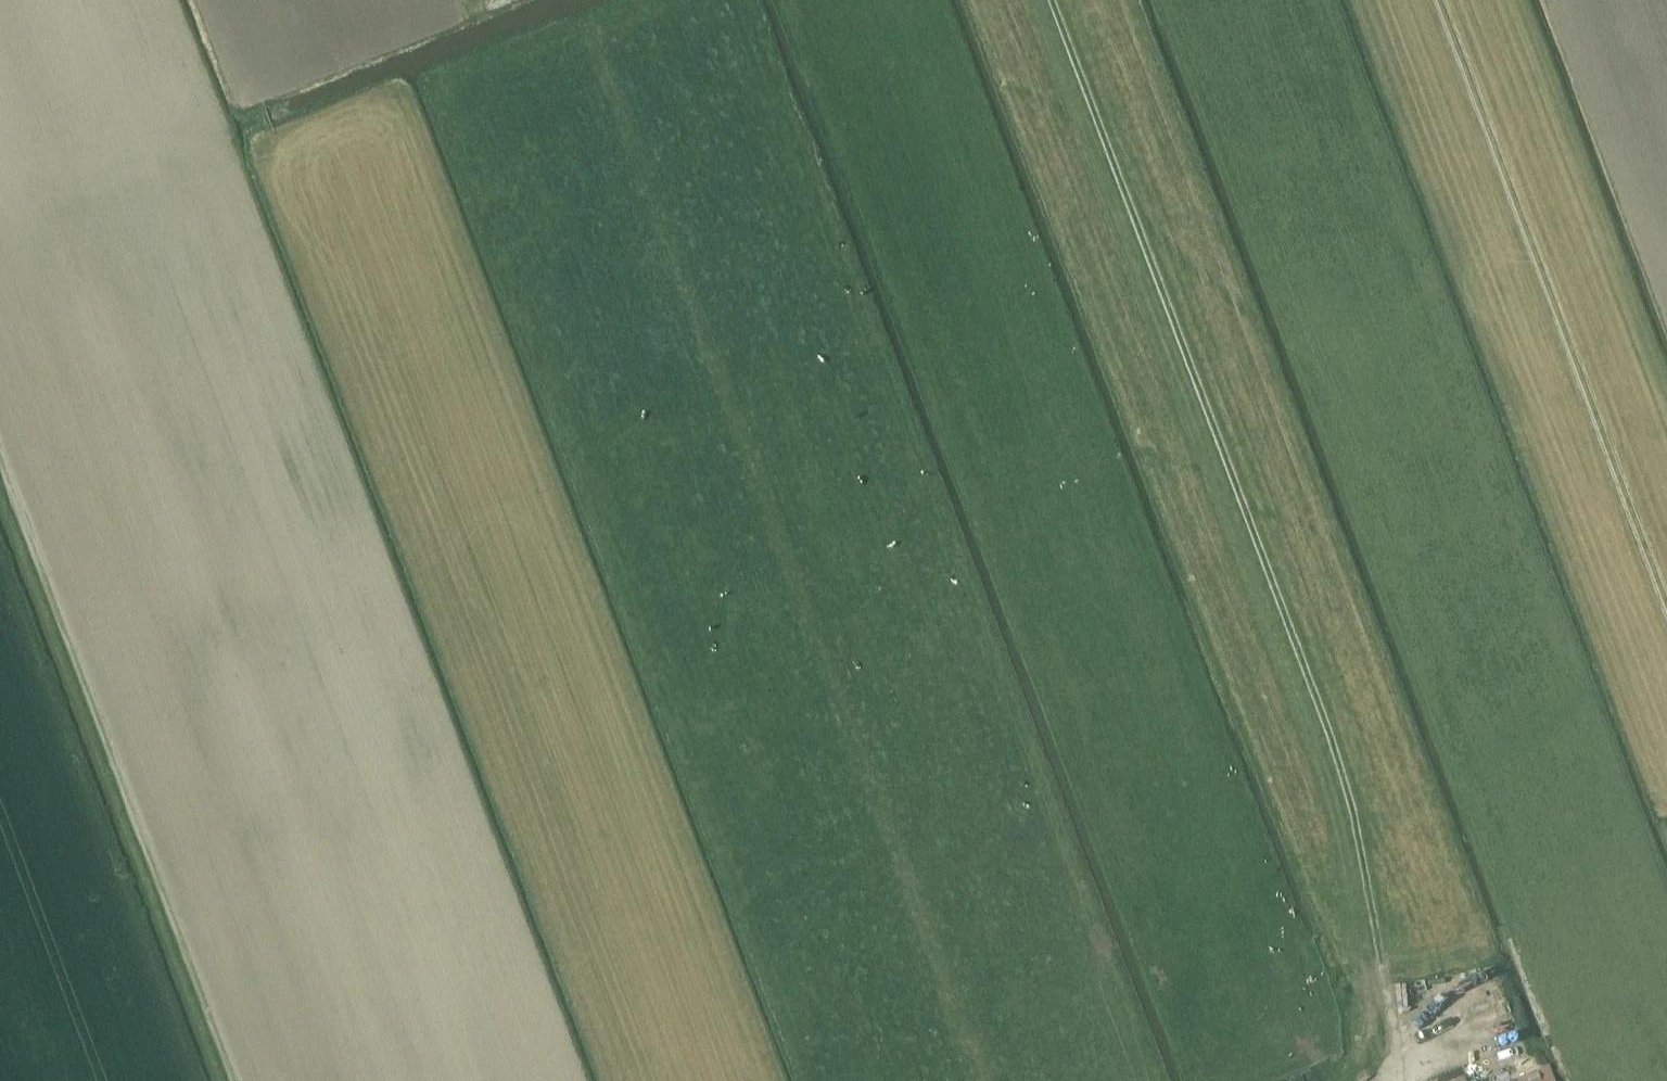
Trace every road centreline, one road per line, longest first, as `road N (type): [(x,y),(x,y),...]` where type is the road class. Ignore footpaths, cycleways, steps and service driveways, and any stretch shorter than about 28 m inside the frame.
road 1 (track): [(1403,1080),(1345,764),(1053,0)]
road 2 (track): [(1666,601),(1441,0)]

